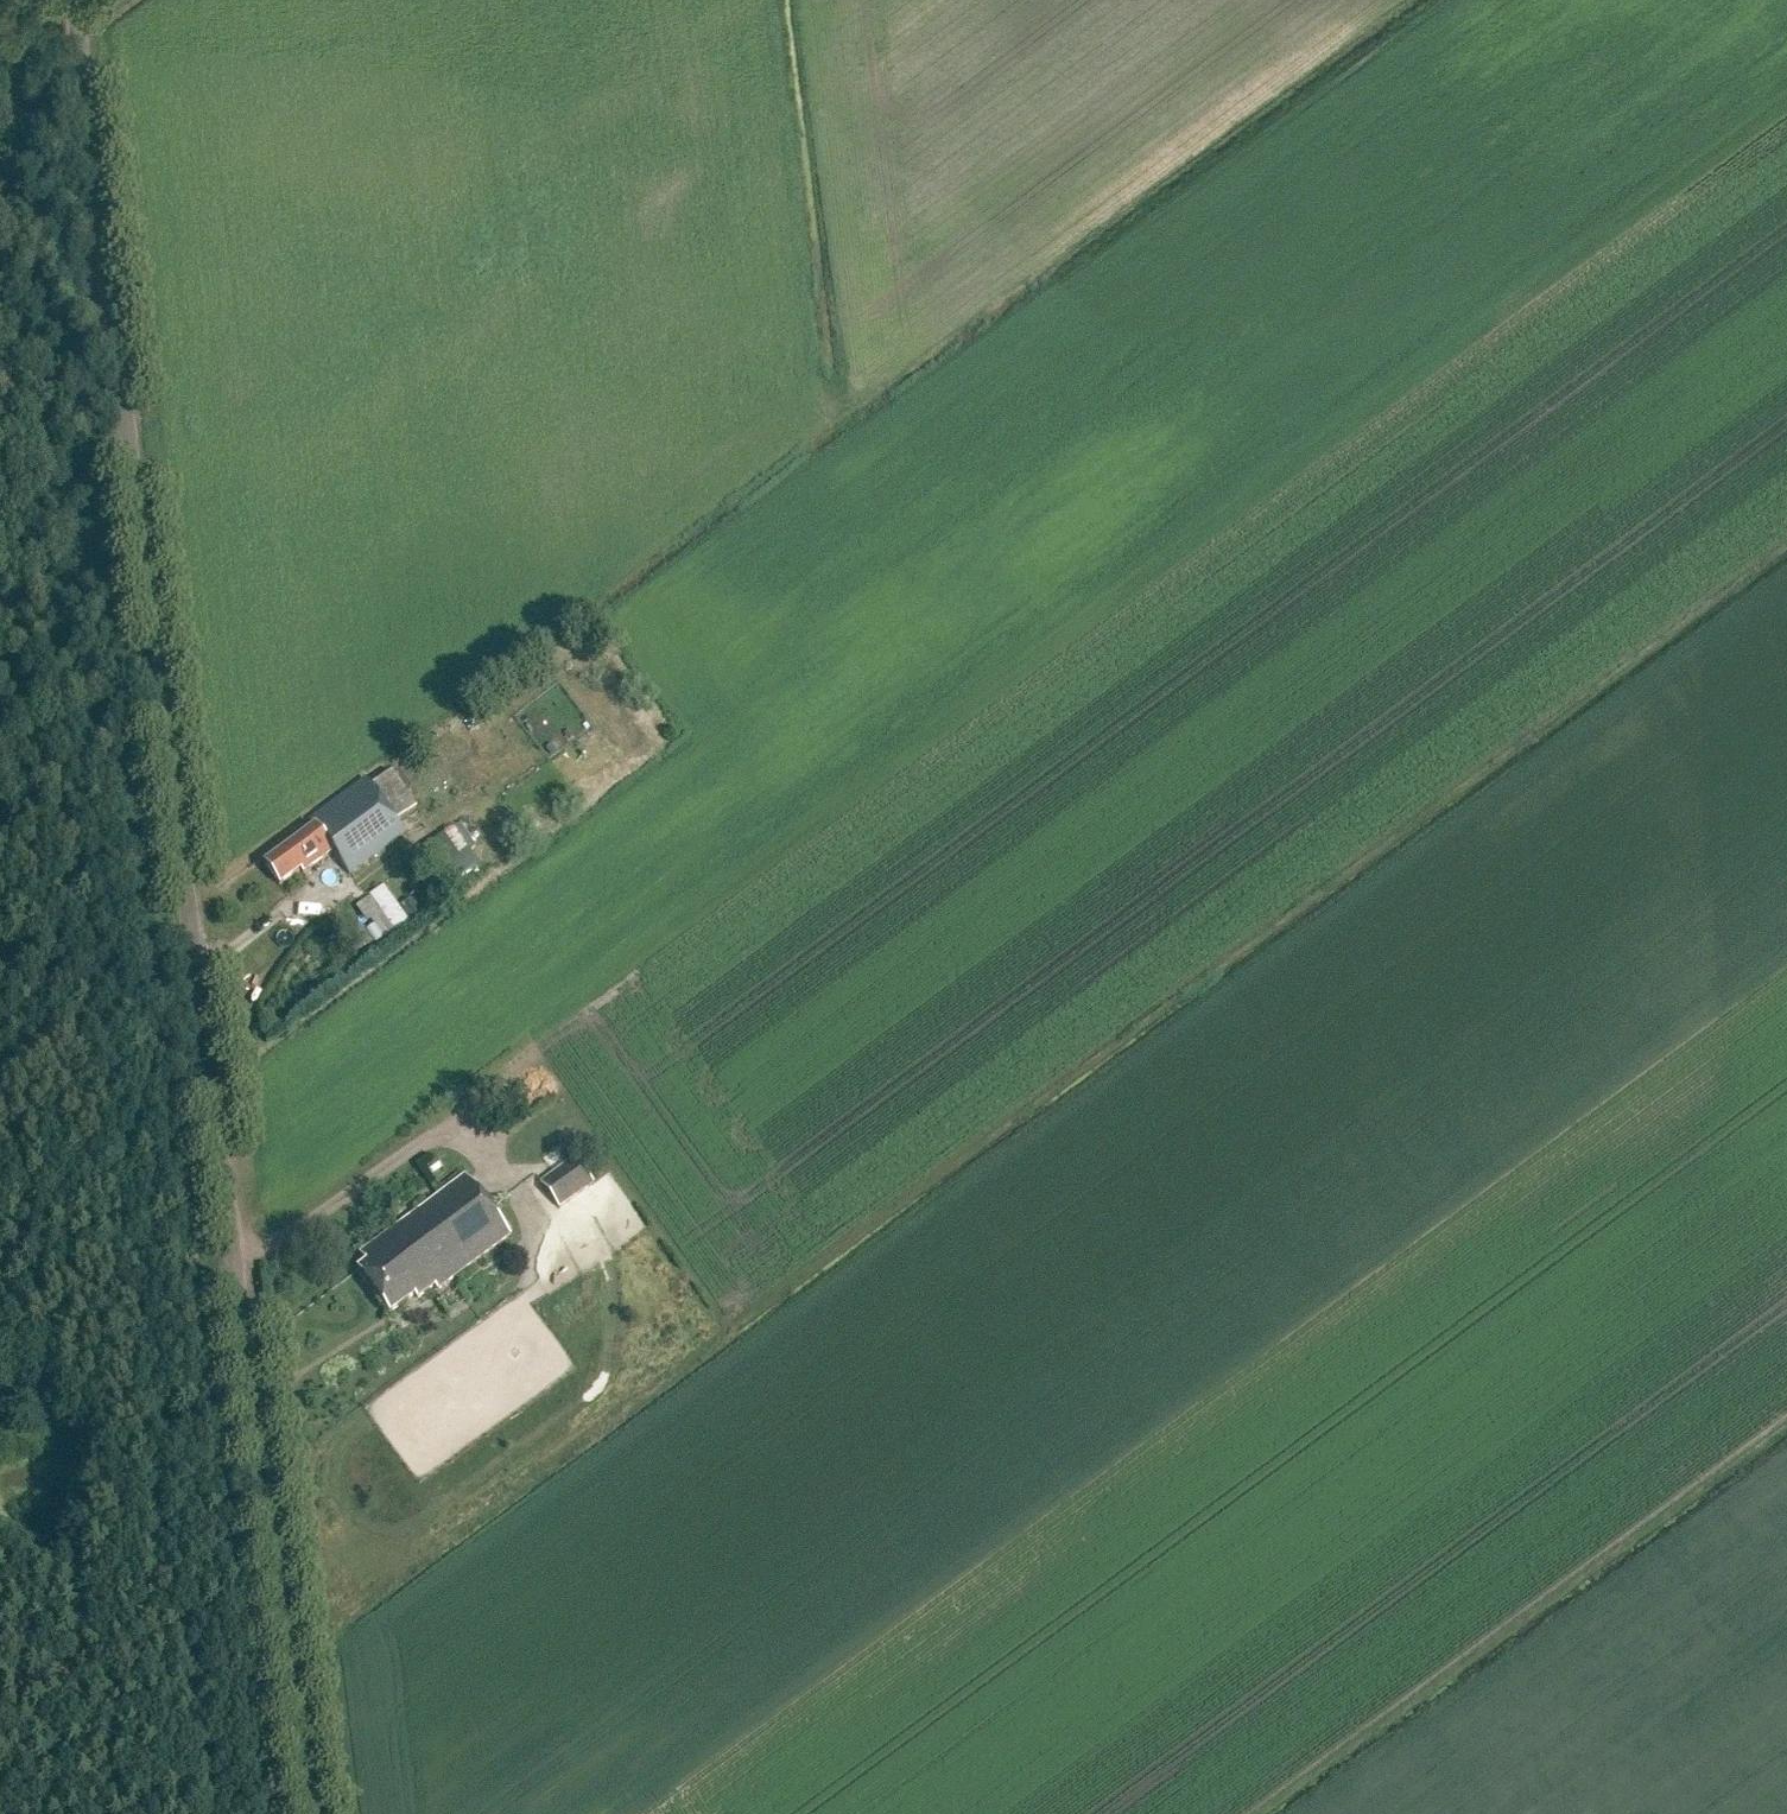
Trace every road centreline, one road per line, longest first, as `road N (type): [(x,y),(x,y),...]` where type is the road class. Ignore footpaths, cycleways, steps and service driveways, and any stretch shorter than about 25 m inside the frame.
road 1 (unclassified): [(311,1813),(74,0)]

